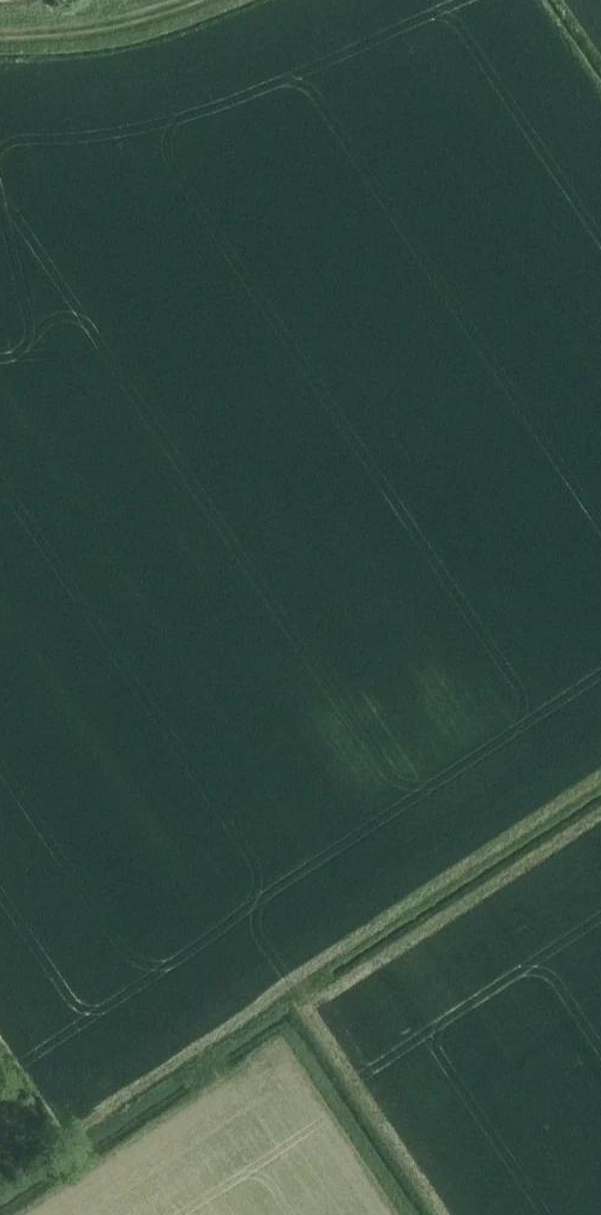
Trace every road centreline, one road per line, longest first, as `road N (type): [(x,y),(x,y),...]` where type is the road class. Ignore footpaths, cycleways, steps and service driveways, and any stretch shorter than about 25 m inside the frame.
road 1 (track): [(0,36),(83,32),(193,0)]

